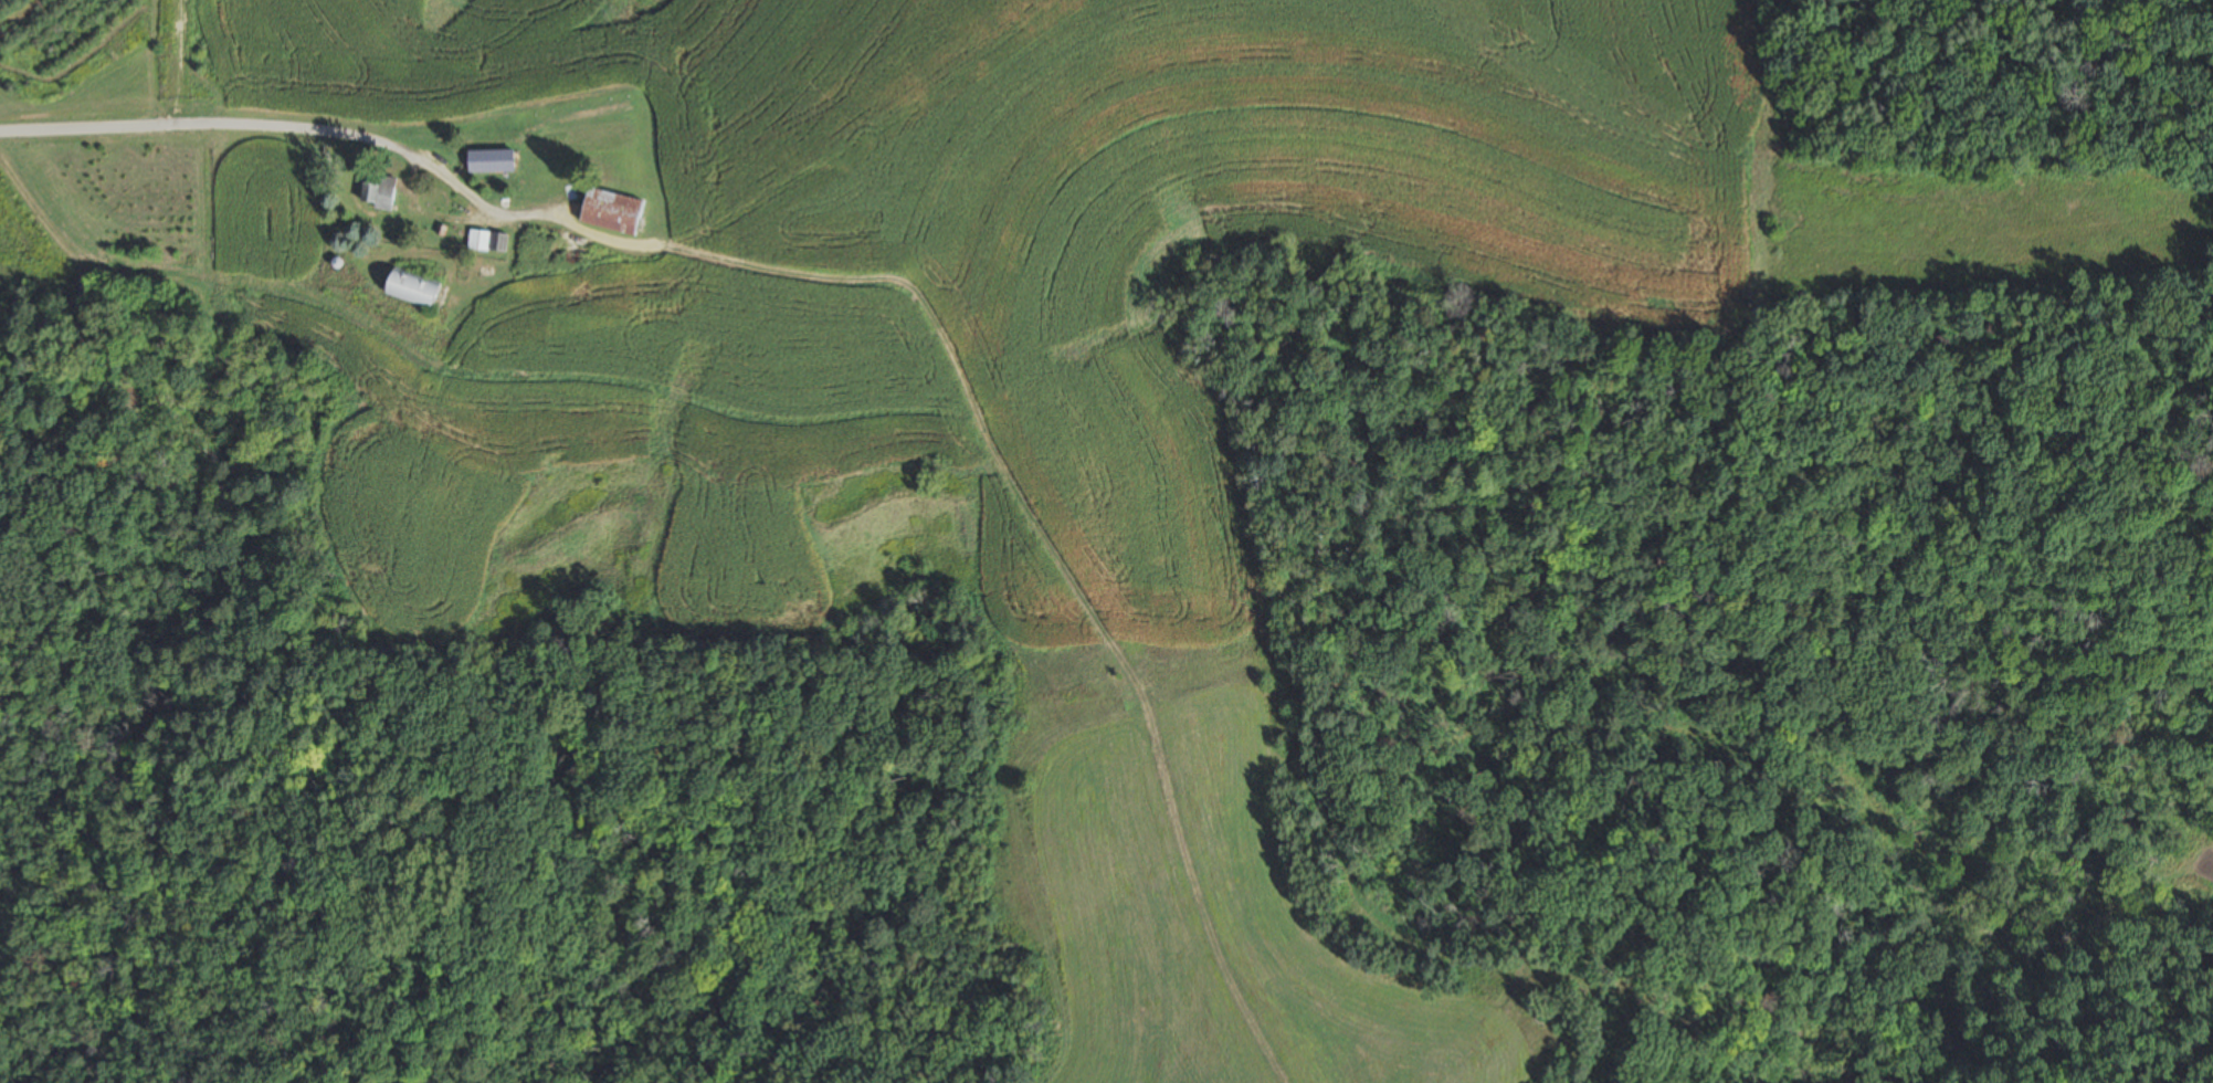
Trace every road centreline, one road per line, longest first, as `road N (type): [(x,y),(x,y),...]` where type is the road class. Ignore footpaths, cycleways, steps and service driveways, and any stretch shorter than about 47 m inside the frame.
road 1 (residential): [(378,141),(292,126),(0,132)]

